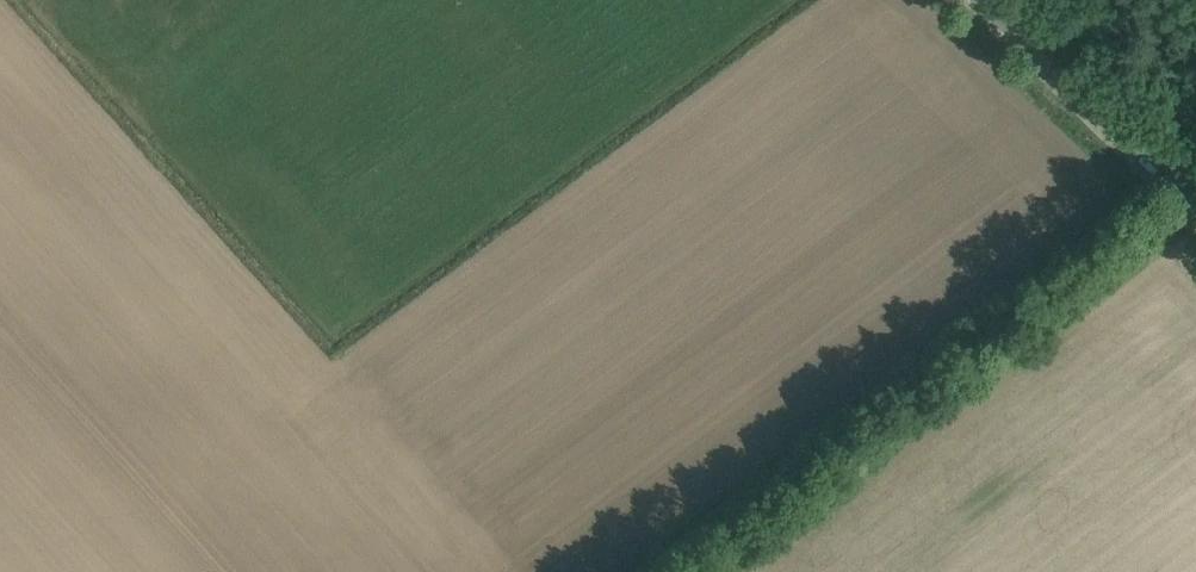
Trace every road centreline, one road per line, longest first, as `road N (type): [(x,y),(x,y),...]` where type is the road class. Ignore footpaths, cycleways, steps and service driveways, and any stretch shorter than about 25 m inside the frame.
road 1 (tertiary): [(1195,203),(989,0)]

